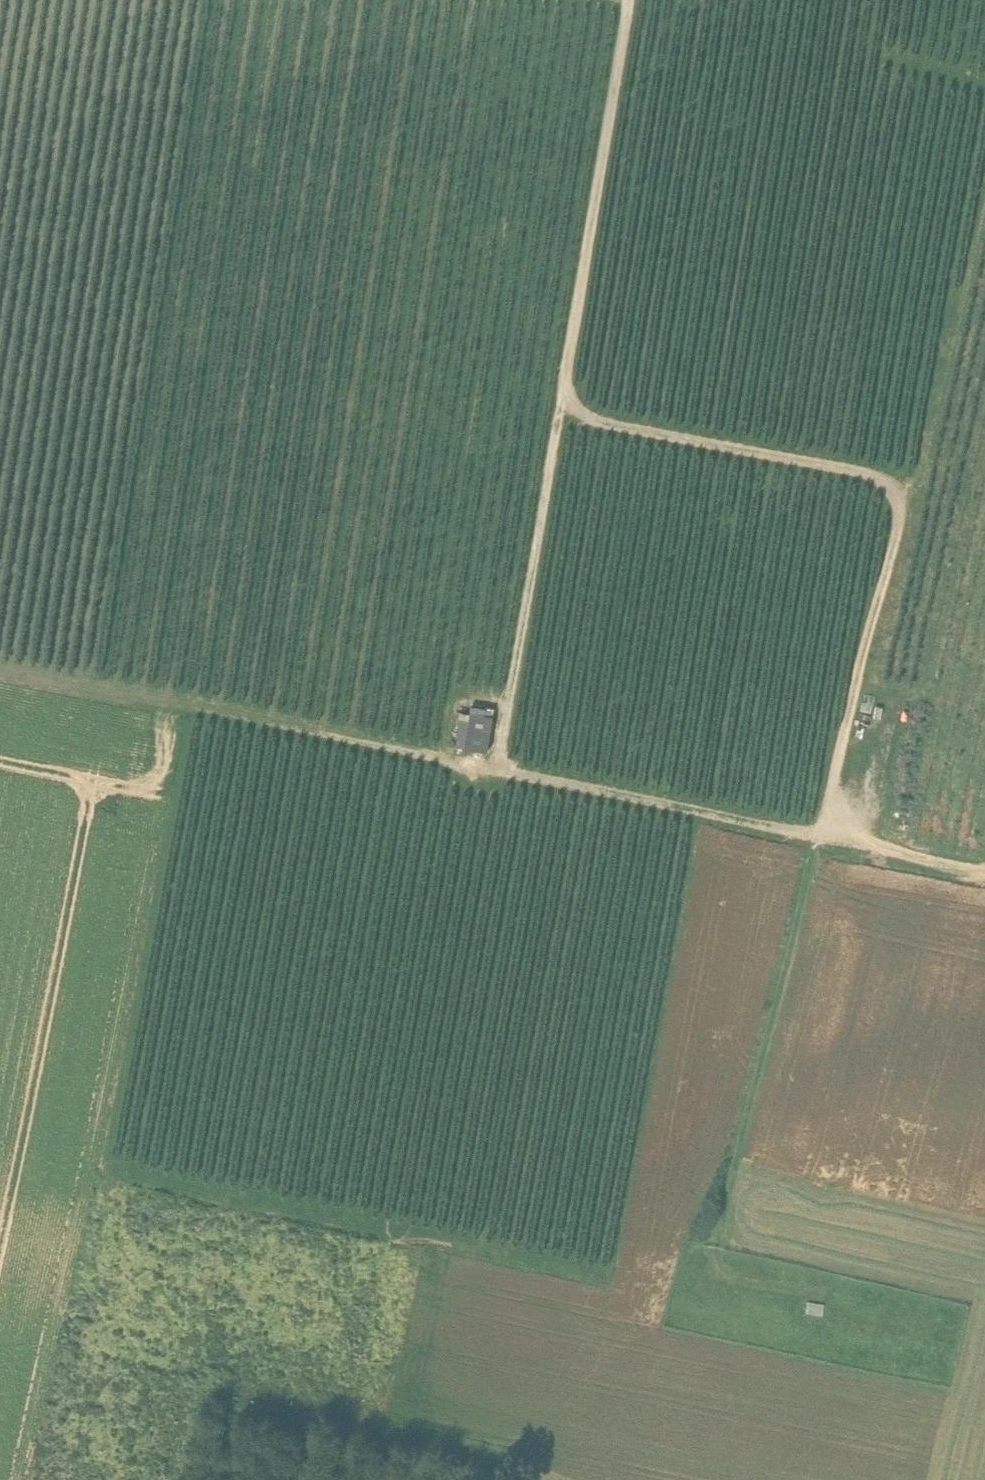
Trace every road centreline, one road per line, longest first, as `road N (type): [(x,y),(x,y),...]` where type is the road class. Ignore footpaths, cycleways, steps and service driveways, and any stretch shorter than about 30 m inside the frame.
road 1 (track): [(628,0),(566,397),(583,416),(621,429),(878,479),(898,501),(819,838)]

